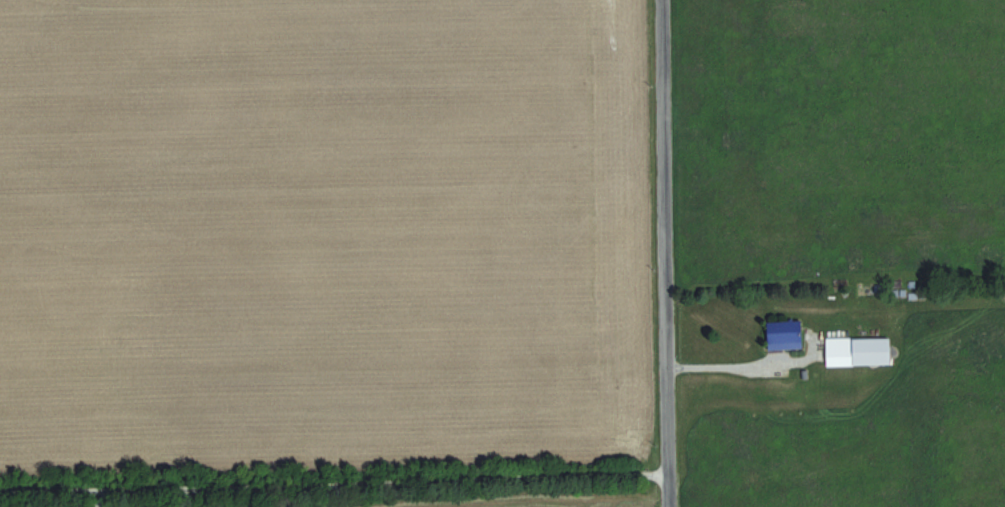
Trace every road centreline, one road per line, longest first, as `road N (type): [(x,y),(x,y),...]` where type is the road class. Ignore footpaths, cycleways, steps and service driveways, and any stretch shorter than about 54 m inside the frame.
road 1 (residential): [(668,472),(0,492)]
road 2 (tertiary): [(669,506),(659,0)]
road 3 (residential): [(667,364),(788,364),(812,351),(815,339)]

